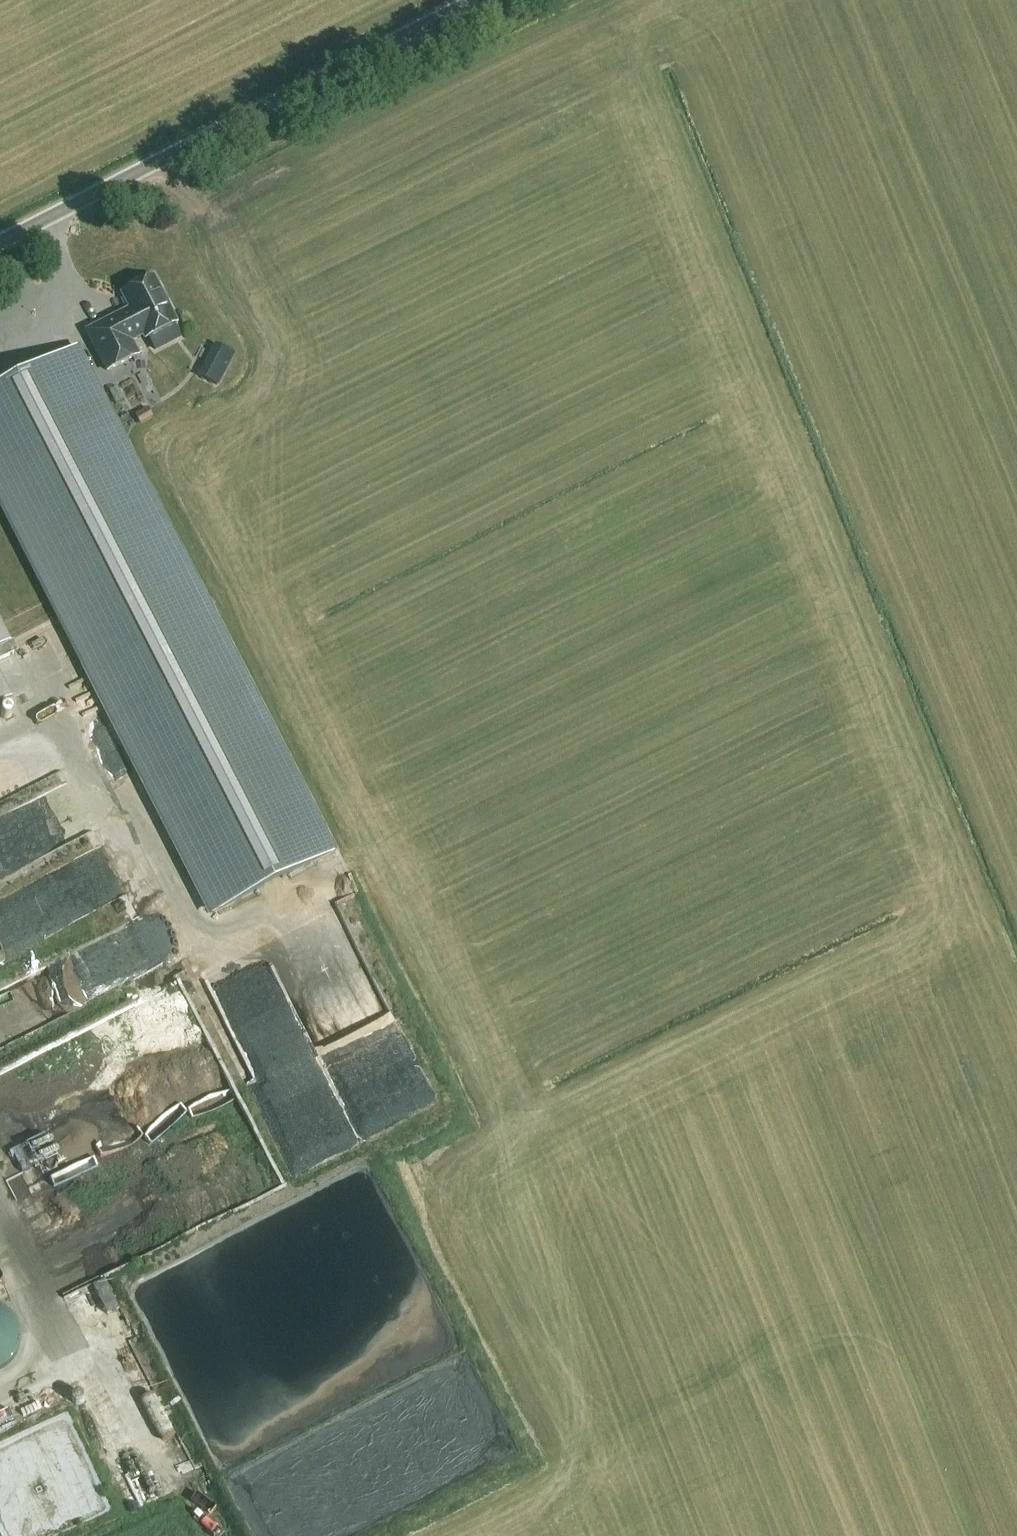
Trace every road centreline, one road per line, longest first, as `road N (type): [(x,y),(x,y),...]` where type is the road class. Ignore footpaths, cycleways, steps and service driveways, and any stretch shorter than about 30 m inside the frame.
road 1 (unclassified): [(0,242),(477,0)]

